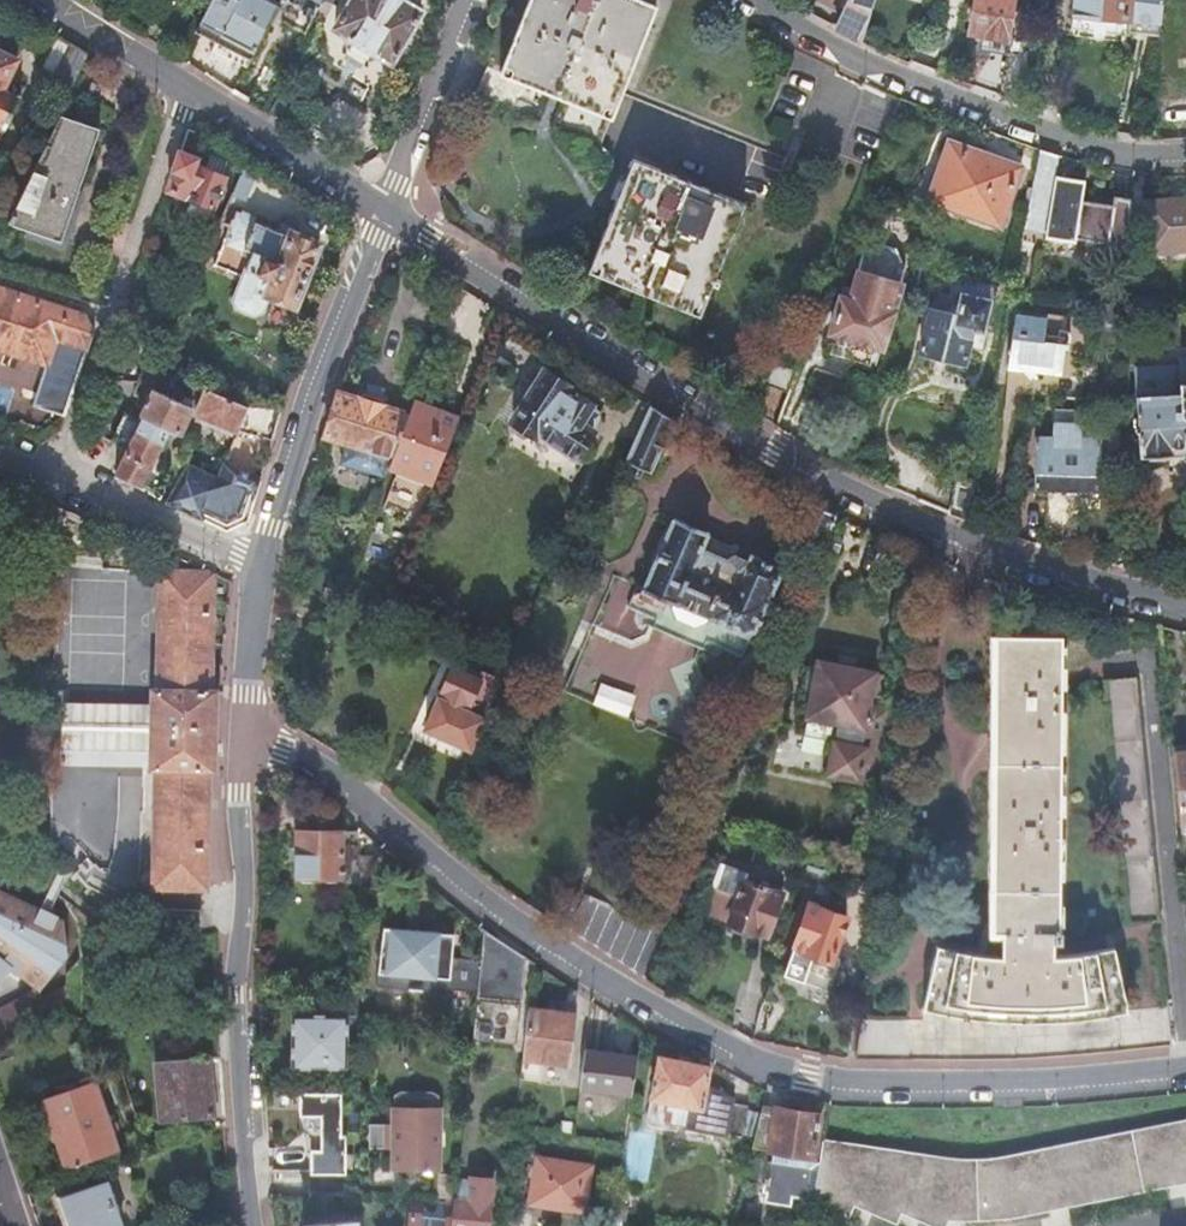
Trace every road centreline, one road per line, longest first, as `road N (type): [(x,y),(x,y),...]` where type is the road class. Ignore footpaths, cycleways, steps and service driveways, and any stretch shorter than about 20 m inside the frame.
road 1 (residential): [(1185,1072),(1000,1087),(798,1080),(717,1048),(498,925),(252,732)]
road 2 (residential): [(1185,615),(1010,567),(827,490),(377,212)]
road 3 (residential): [(252,732),(240,792),(246,906),(238,1030),(252,1225)]
road 4 (residential): [(727,0),(983,123),(1128,161),(1185,156)]
road 5 (residential): [(52,482),(184,91)]
road 6 (residential): [(377,212),(311,387),(262,571)]
road 7 (residential): [(467,0),(377,212)]
road 8 (residential): [(262,571),(52,482)]
road 9 (residential): [(377,212),(184,91)]
road 10 (residential): [(184,91),(38,0)]
road 11 (residential): [(262,571),(252,732)]

